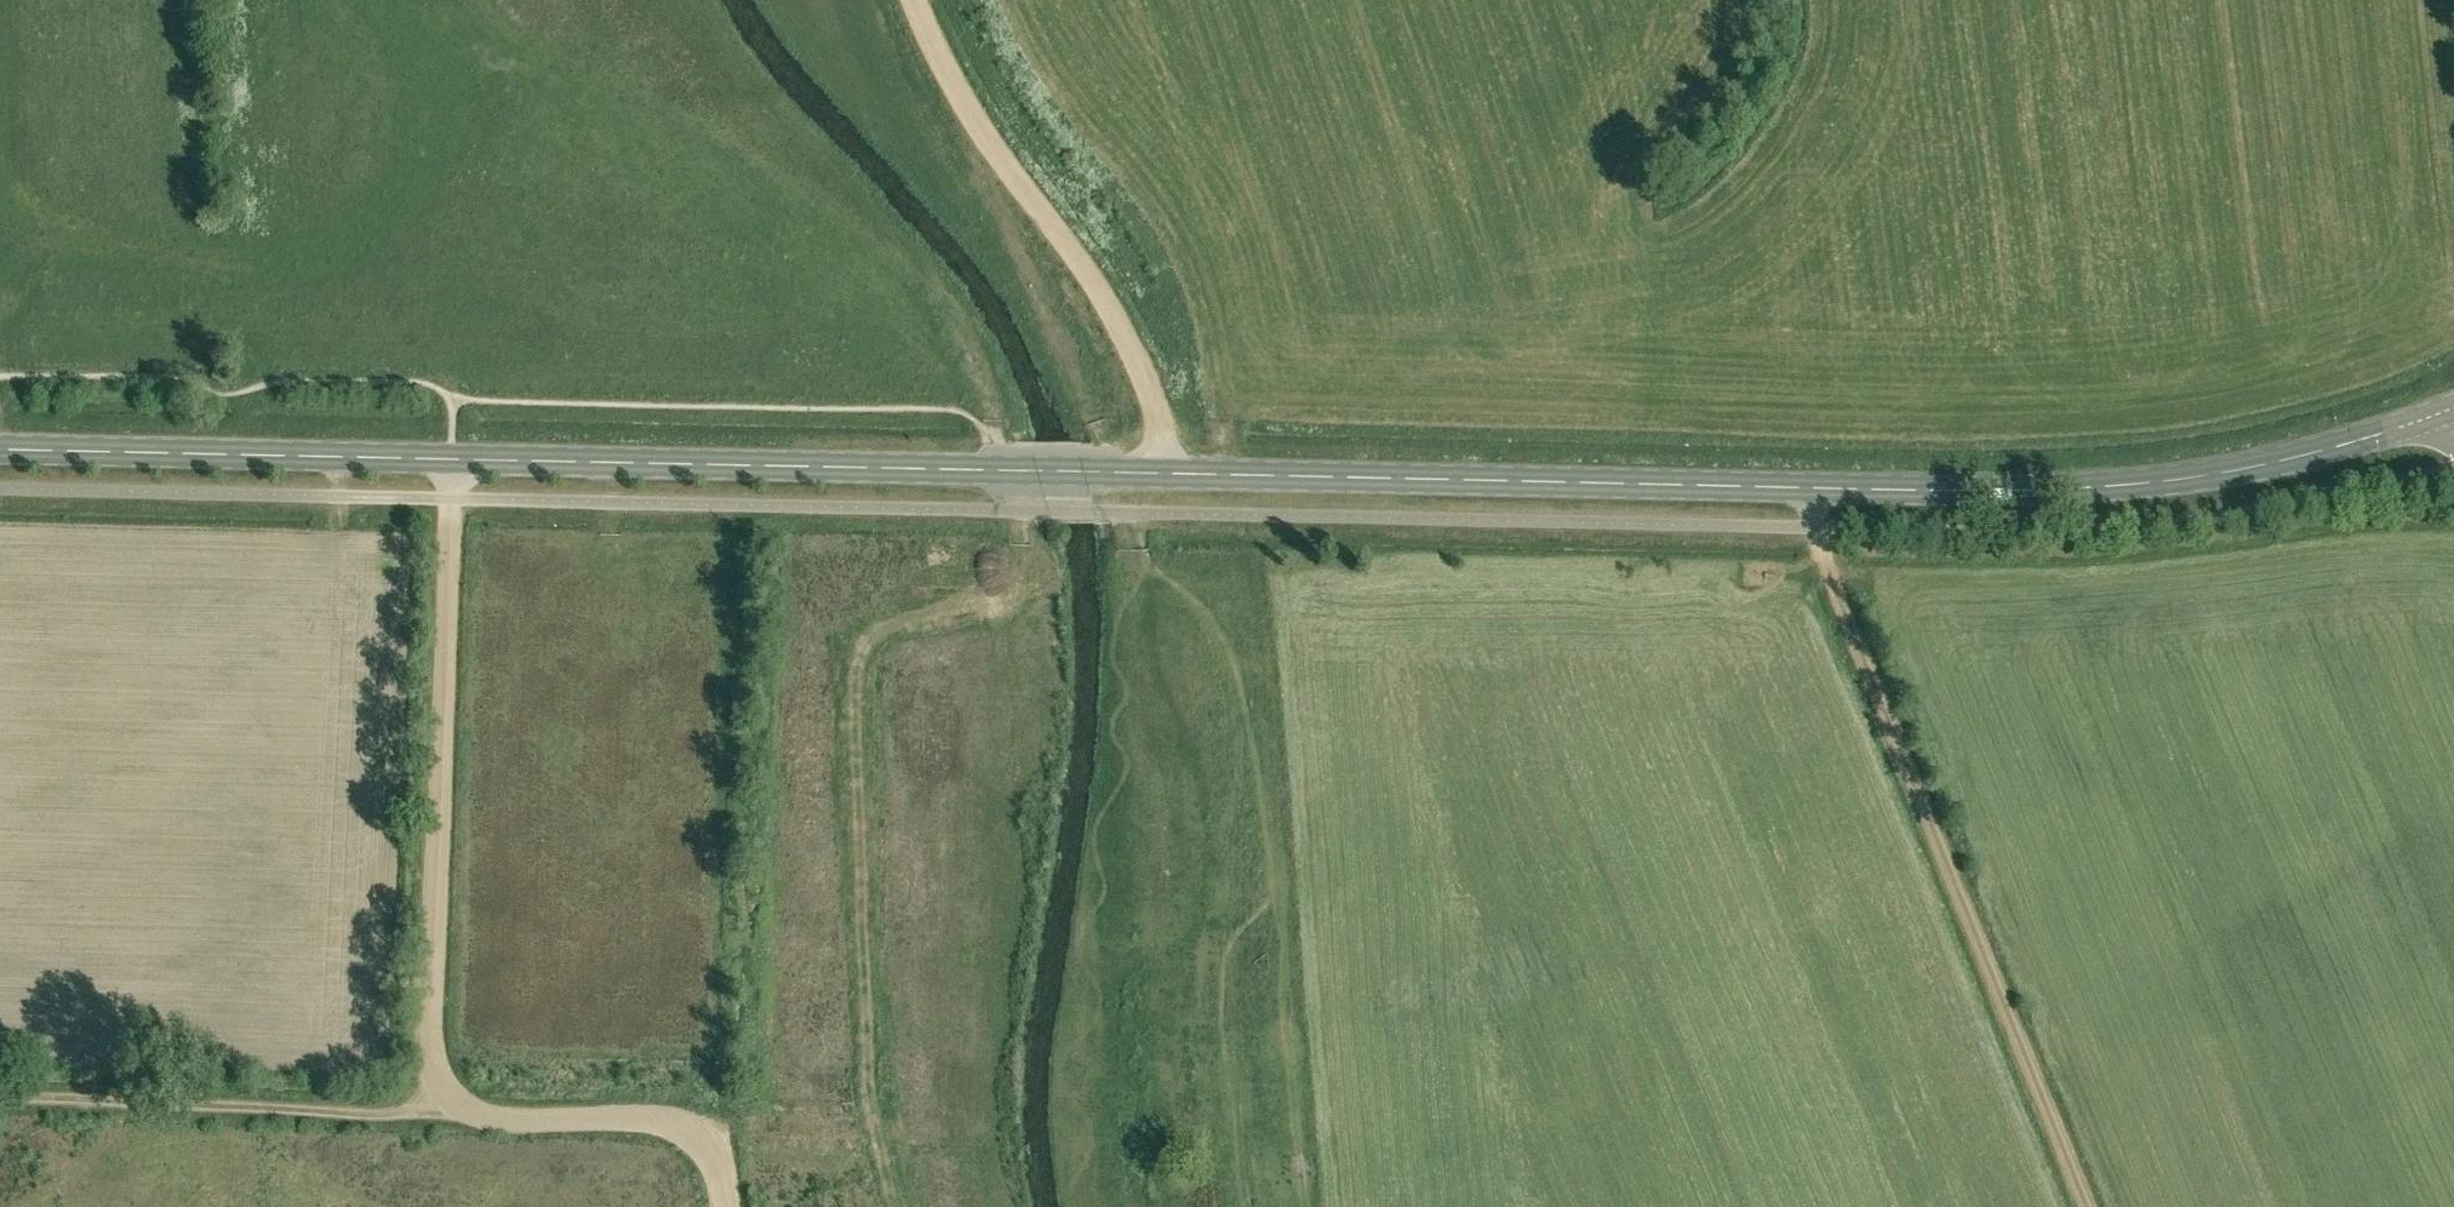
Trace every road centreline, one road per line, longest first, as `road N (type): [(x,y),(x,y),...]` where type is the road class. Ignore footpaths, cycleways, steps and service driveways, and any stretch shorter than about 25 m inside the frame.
road 1 (secondary): [(2453,409),(2285,462),(2053,490),(0,449)]
road 2 (track): [(2087,1206),(1815,528),(1812,487)]
road 3 (track): [(452,499),(423,1113)]
road 4 (track): [(918,0),(981,128),(1126,326),(1168,473)]
road 5 (track): [(423,1113),(0,1099)]
road 6 (track): [(722,1206),(717,1156),(707,1134),(685,1121),(423,1113)]

